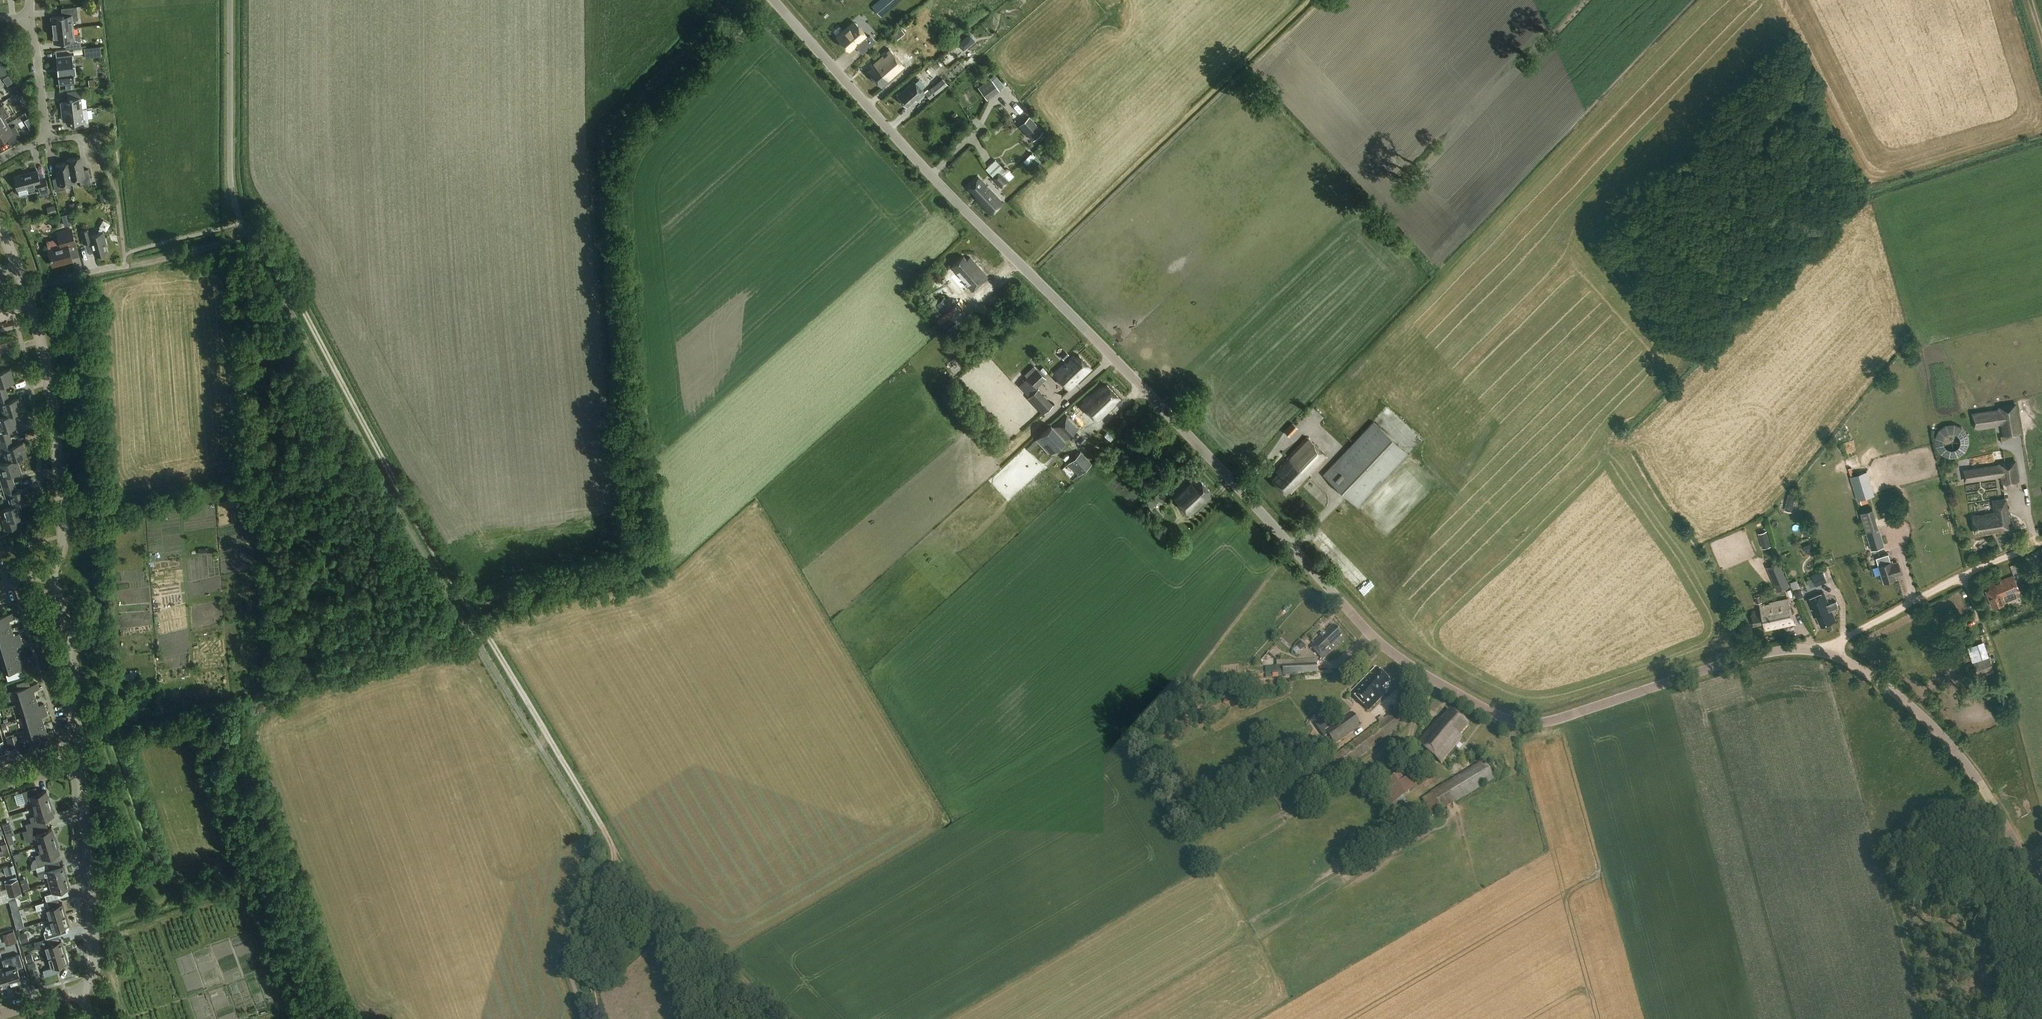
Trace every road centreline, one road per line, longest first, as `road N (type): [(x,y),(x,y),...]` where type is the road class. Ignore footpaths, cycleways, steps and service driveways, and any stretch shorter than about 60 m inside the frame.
road 1 (tertiary): [(2041,898),(1986,794),(1936,730),(1833,655),(1767,652),(1528,726),(1495,715),(1390,652),(912,155),(773,0)]
road 2 (track): [(455,608),(641,558),(603,160),(616,127),(734,0)]
road 3 (track): [(242,223),(274,258),(420,527),(617,853)]
road 4 (unclassified): [(49,574),(62,536),(56,435),(27,291)]
road 5 (track): [(1833,655),(1843,639),(2041,542)]
road 6 (track): [(617,853),(656,907),(784,1018)]
road 7 (unclassified): [(82,994),(93,950),(81,761)]
road 8 (unclassified): [(242,223),(230,176),(231,0)]
road 9 (unclassified): [(81,761),(68,634),(49,574)]
road 10 (track): [(617,853),(592,946),(598,1018)]
road 11 (track): [(125,267),(253,235)]

